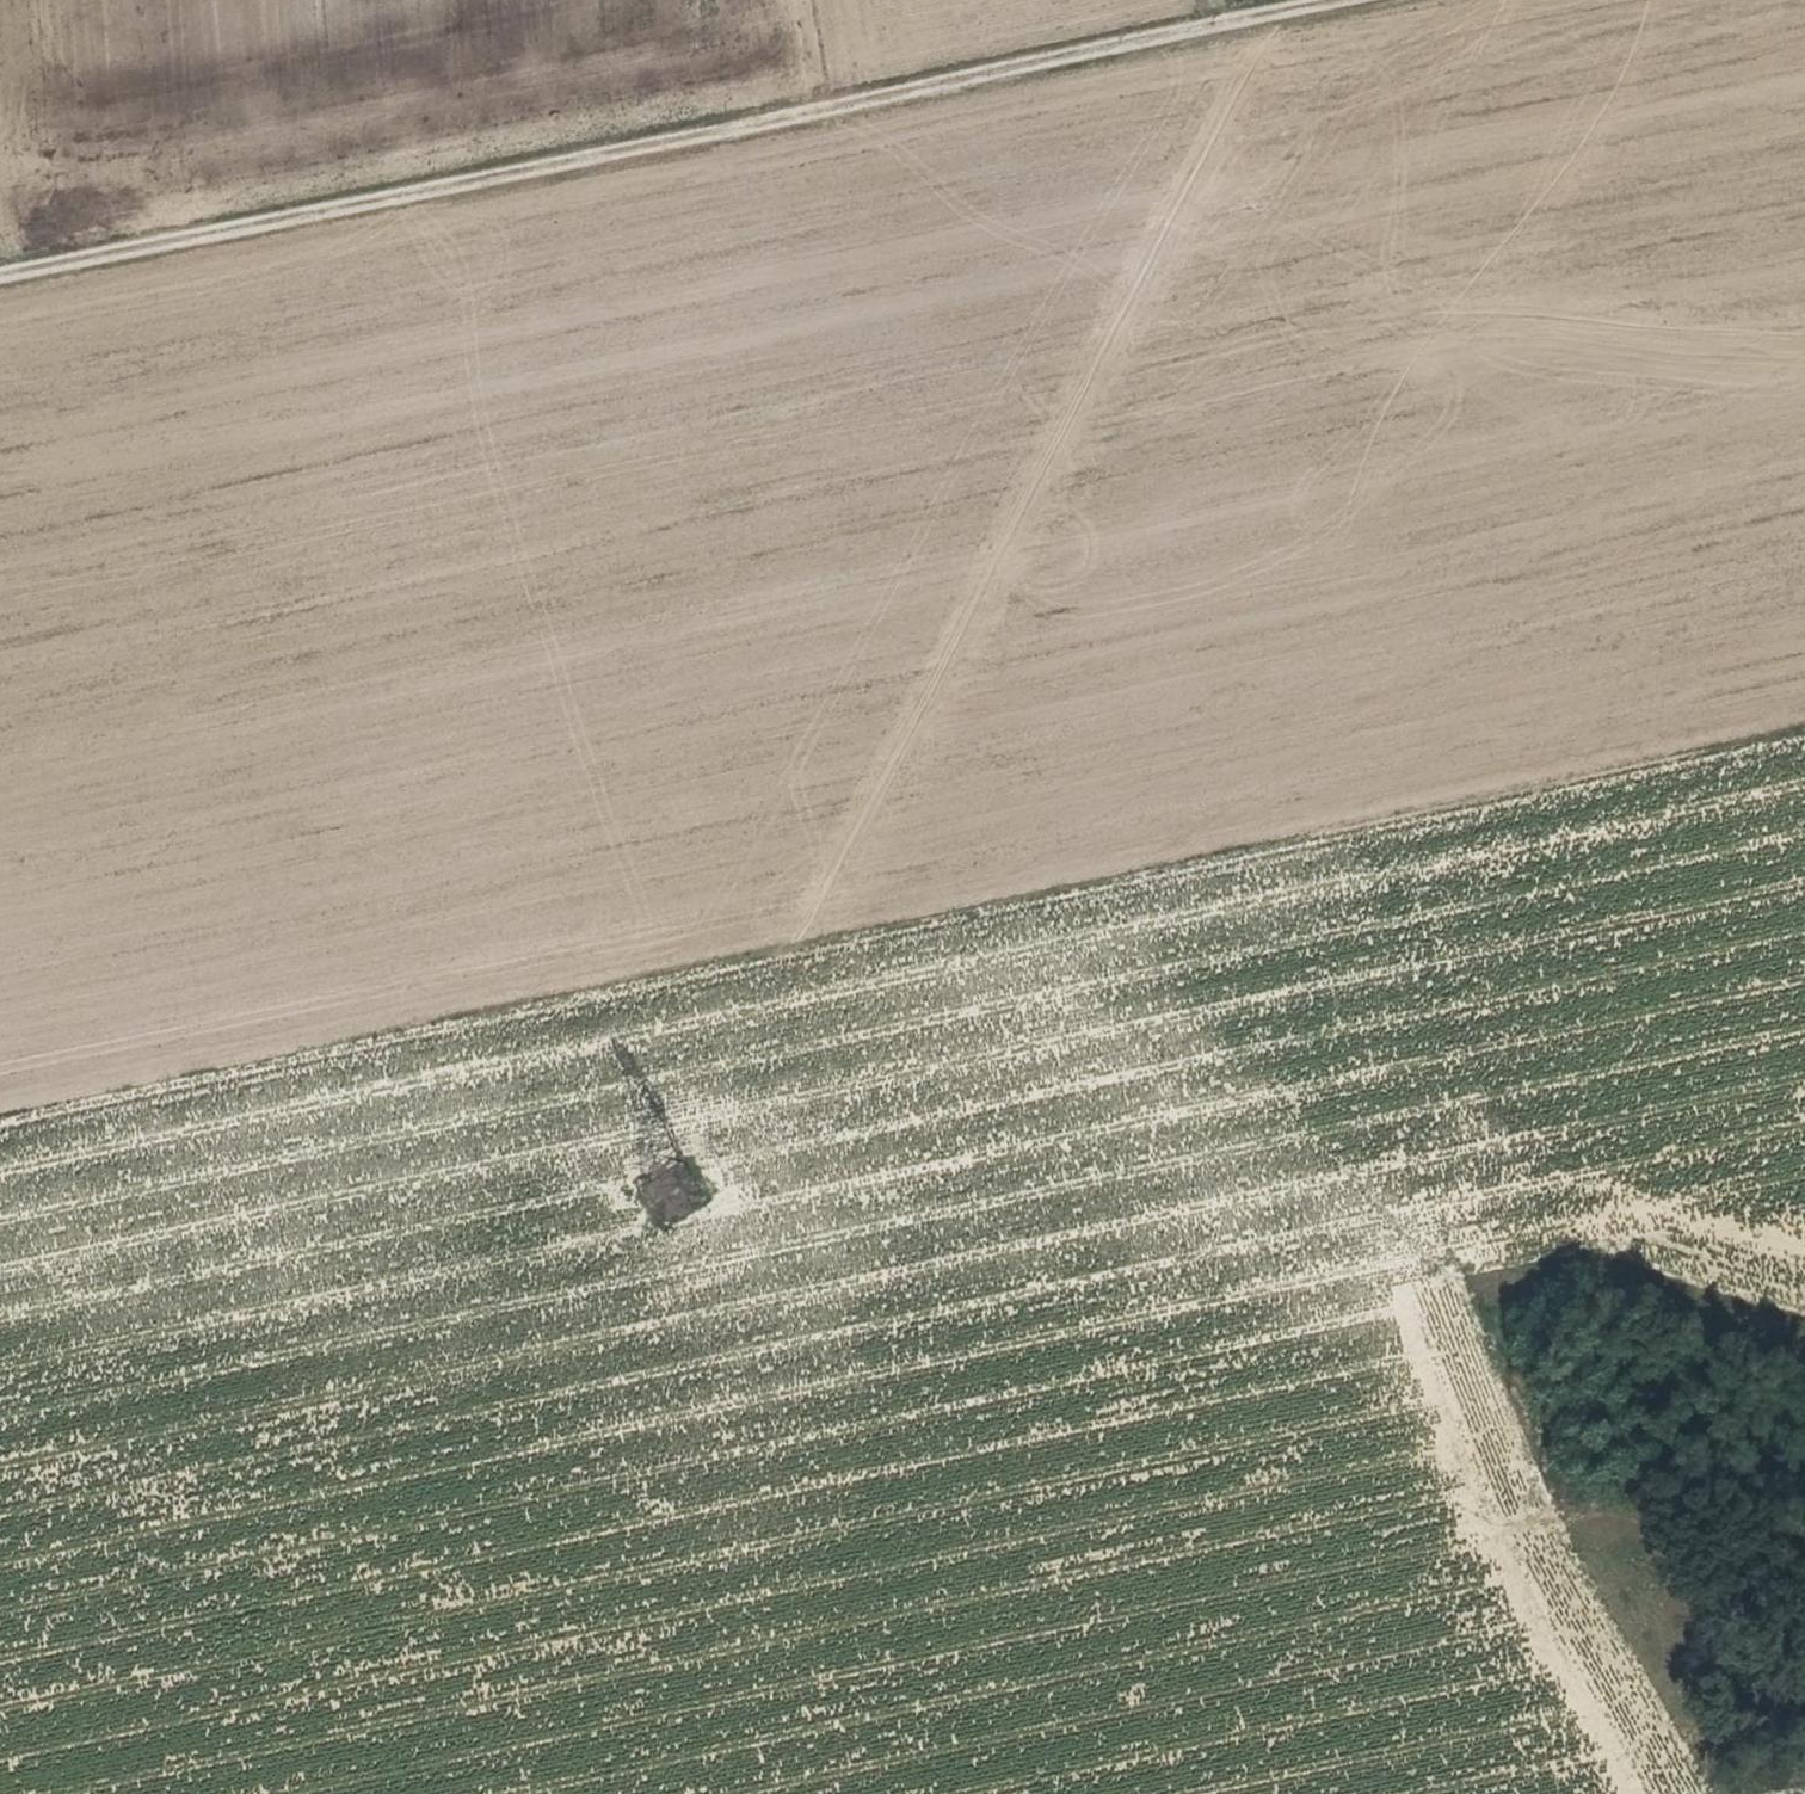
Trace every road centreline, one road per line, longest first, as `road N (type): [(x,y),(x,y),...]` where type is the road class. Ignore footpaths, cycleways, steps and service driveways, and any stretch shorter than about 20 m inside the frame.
road 1 (track): [(1358,0),(0,281)]

